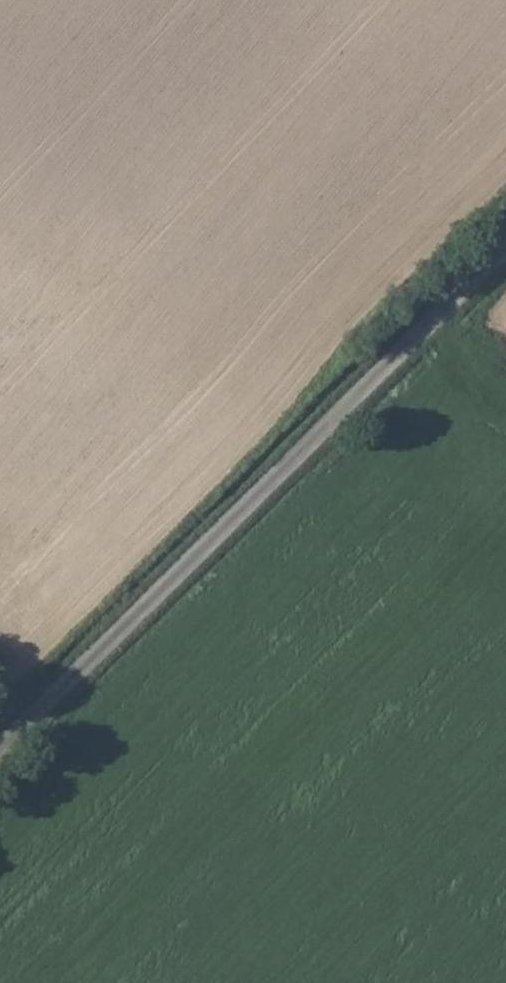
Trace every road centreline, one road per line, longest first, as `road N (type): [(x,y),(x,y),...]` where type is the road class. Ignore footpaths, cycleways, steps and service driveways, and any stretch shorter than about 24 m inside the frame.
road 1 (unclassified): [(0,743),(505,250)]

